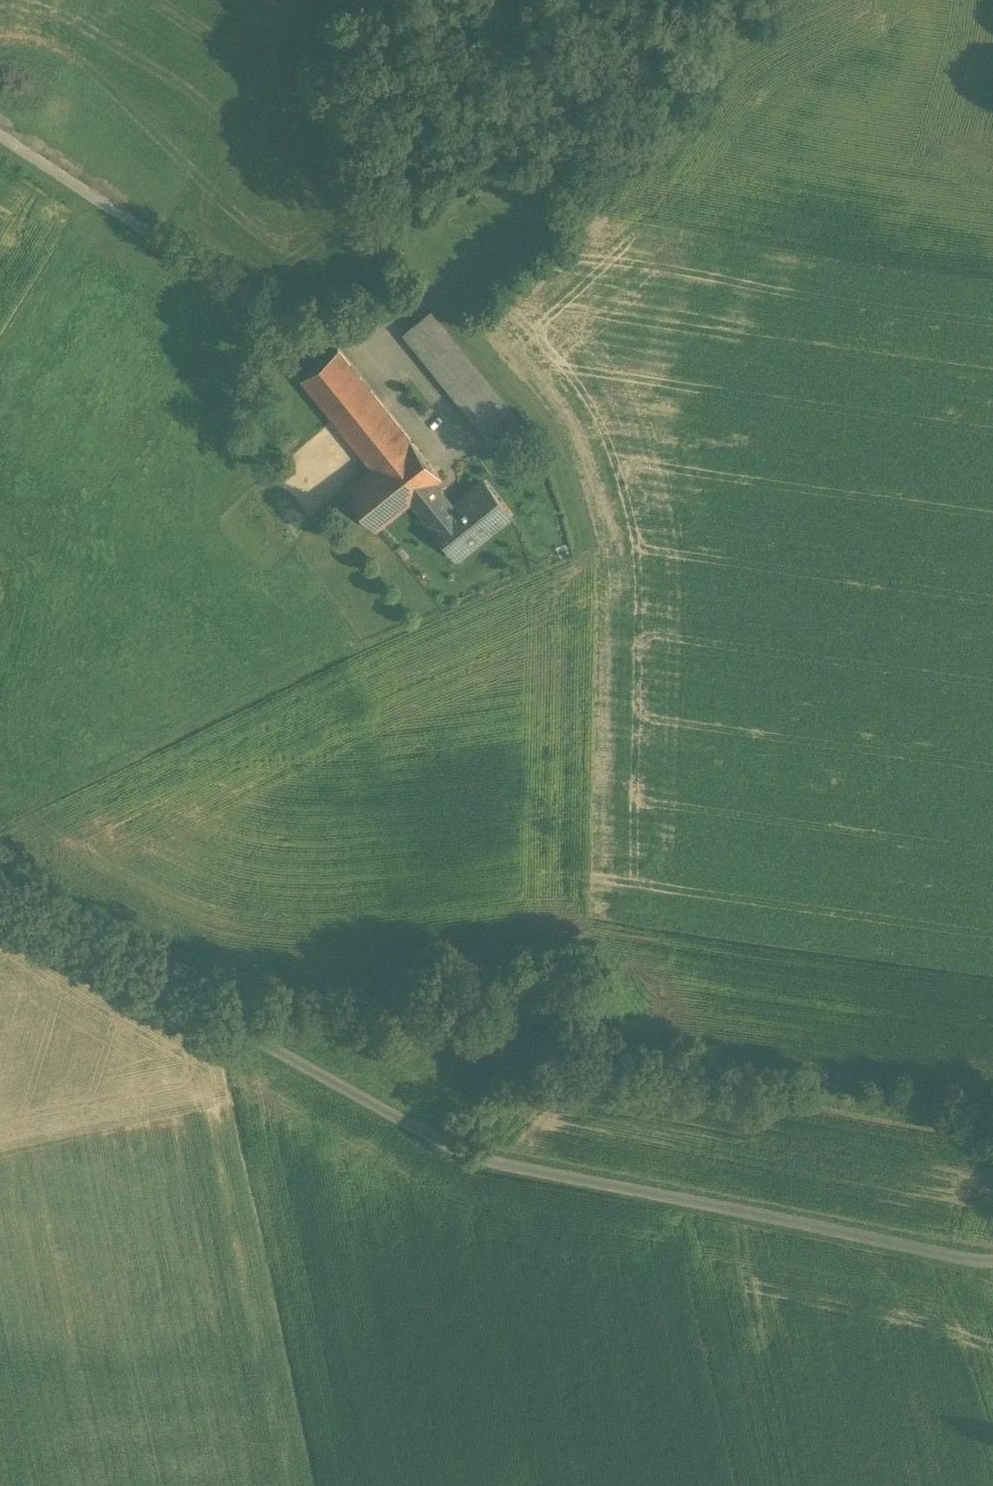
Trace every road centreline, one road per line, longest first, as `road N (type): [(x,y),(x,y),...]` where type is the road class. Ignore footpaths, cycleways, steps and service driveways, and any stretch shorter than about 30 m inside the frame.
road 1 (unclassified): [(0,892),(142,978),(486,1158),(992,1258)]

